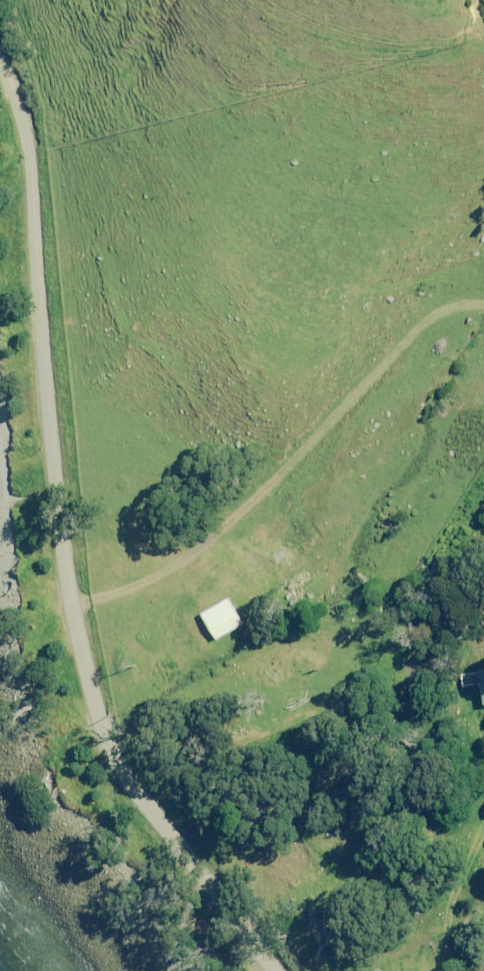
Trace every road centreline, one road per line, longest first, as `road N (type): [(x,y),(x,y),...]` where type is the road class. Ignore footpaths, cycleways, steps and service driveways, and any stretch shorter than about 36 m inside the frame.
road 1 (unclassified): [(0,61),(35,178),(71,601),(103,716),(157,822),(278,970)]
road 2 (track): [(71,601),(150,574),(250,506),(451,305),(483,292)]

